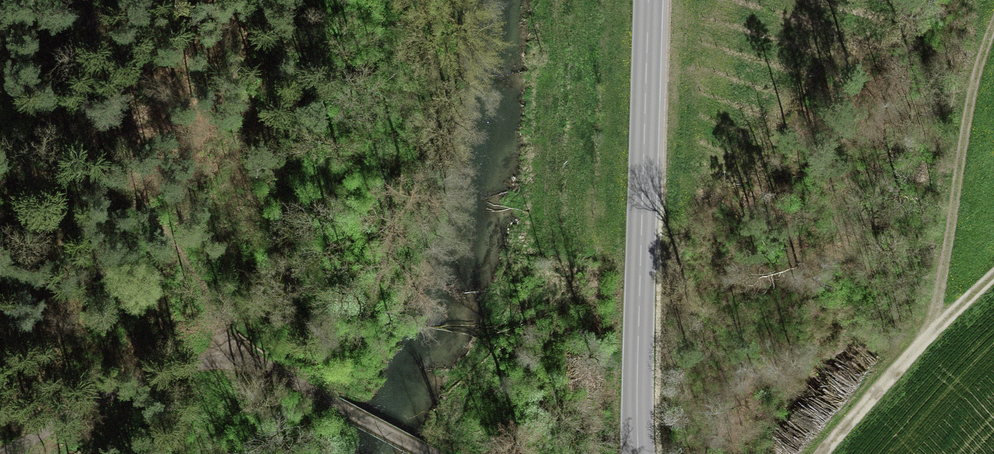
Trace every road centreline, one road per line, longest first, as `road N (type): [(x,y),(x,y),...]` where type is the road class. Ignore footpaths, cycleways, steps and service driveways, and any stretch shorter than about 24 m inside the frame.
road 1 (unclassified): [(642,453),(649,0)]
road 2 (track): [(931,332),(957,168),(993,18)]
road 3 (track): [(0,439),(84,395),(192,358),(265,371)]
road 4 (track): [(427,453),(265,371)]
road 5 (track): [(931,332),(819,453)]

